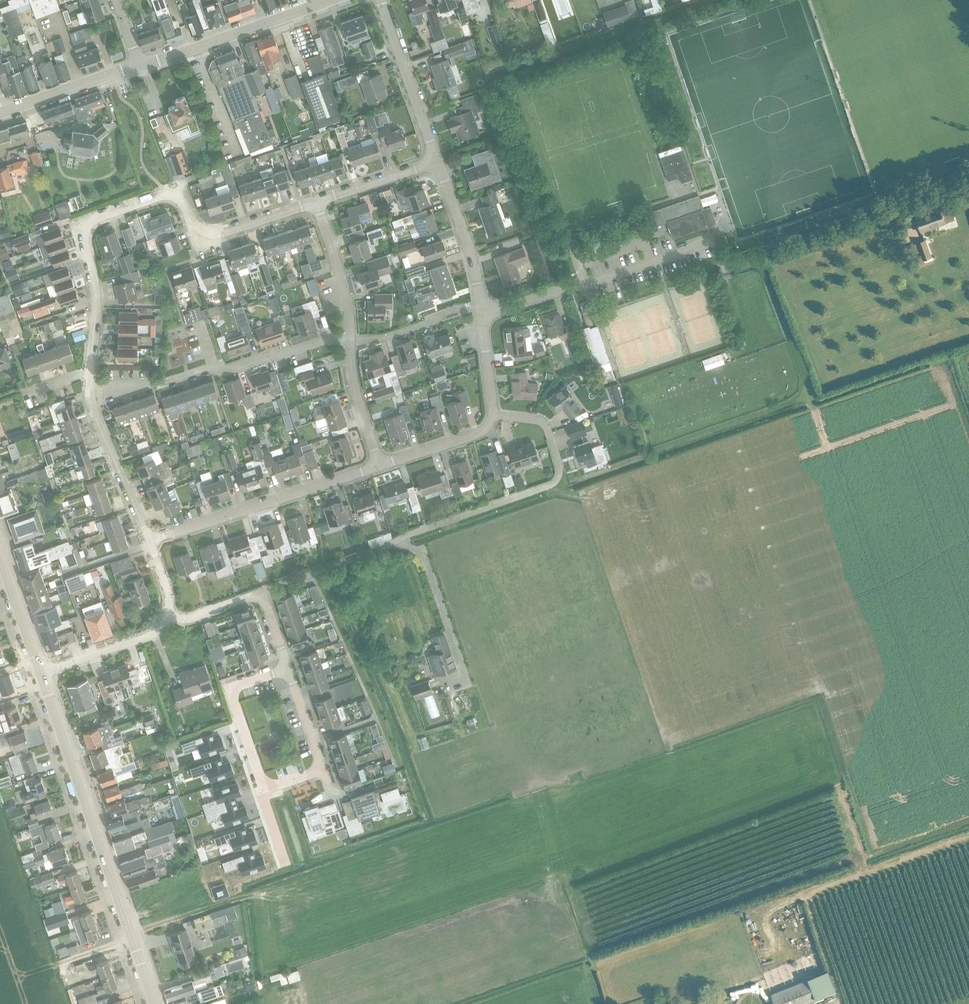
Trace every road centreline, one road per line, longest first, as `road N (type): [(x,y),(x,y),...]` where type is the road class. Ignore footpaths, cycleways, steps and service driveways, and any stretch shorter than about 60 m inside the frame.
road 1 (residential): [(260,593),(556,482),(559,467),(544,422),(494,414)]
road 2 (residential): [(99,369),(104,285),(88,224),(175,195),(185,195),(221,233),(317,204)]
road 3 (tertiary): [(155,1003),(40,671)]
road 4 (residential): [(98,389),(160,387),(350,340)]
road 5 (residential): [(157,543),(379,465)]
road 6 (residential): [(322,768),(265,788),(229,687),(287,667)]
road 7 (secondary): [(138,67),(332,0)]
road 8 (track): [(57,965),(247,898)]
road 9 (residential): [(435,161),(380,0)]
road 10 (residential): [(157,543),(101,414),(98,389)]
road 11 (residential): [(481,306),(435,161)]
road 12 (secondary): [(0,114),(138,67)]
road 13 (residential): [(40,671),(159,631),(171,618)]
road 14 (residential): [(350,340),(349,306),(317,204)]
road 15 (residential): [(350,340),(392,336),(481,306)]
road 16 (residential): [(379,465),(356,391),(350,340)]
road 17 (residential): [(379,465),(477,433),(494,414)]
road 18 (residential): [(317,204),(435,161)]

